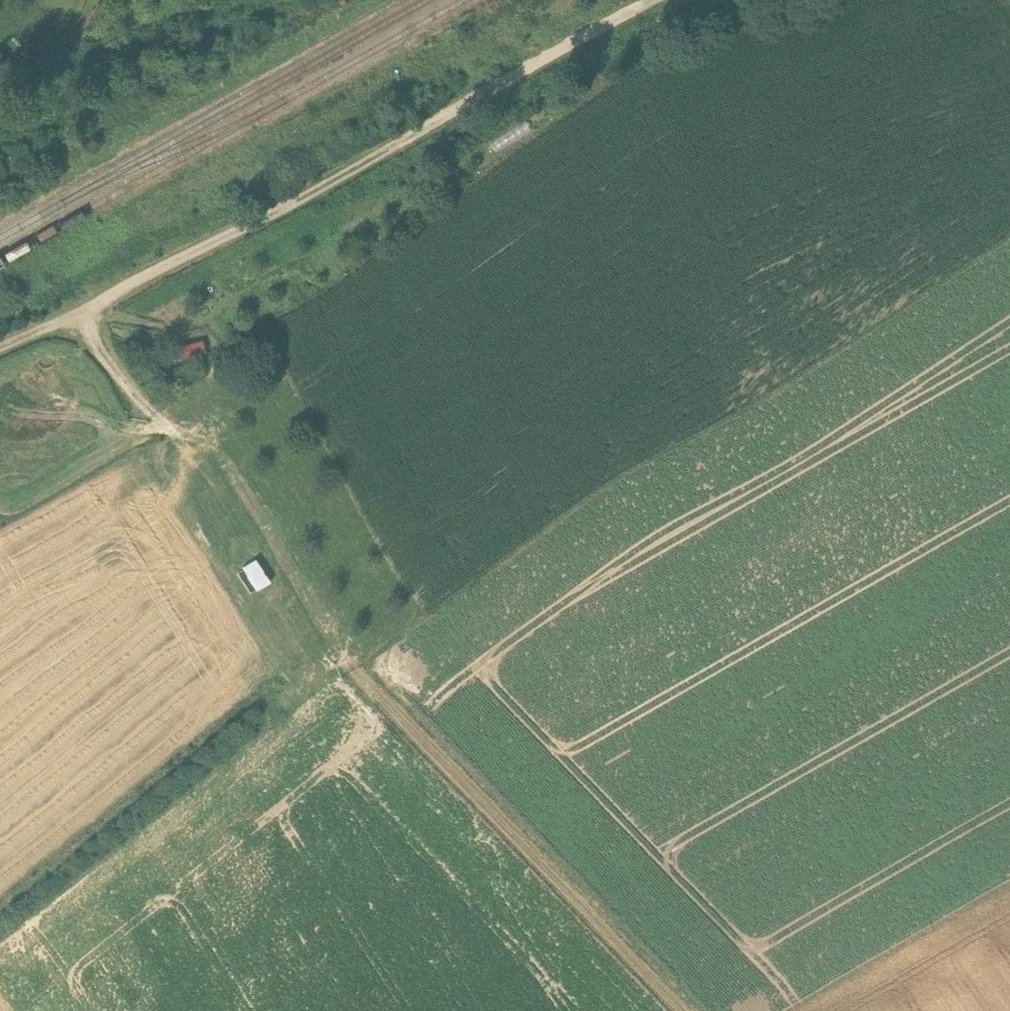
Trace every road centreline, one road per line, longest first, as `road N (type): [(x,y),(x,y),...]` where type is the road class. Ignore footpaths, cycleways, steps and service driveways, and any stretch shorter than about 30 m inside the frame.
road 1 (track): [(0,348),(201,252),(657,0)]
road 2 (track): [(81,311),(136,394),(236,506)]

